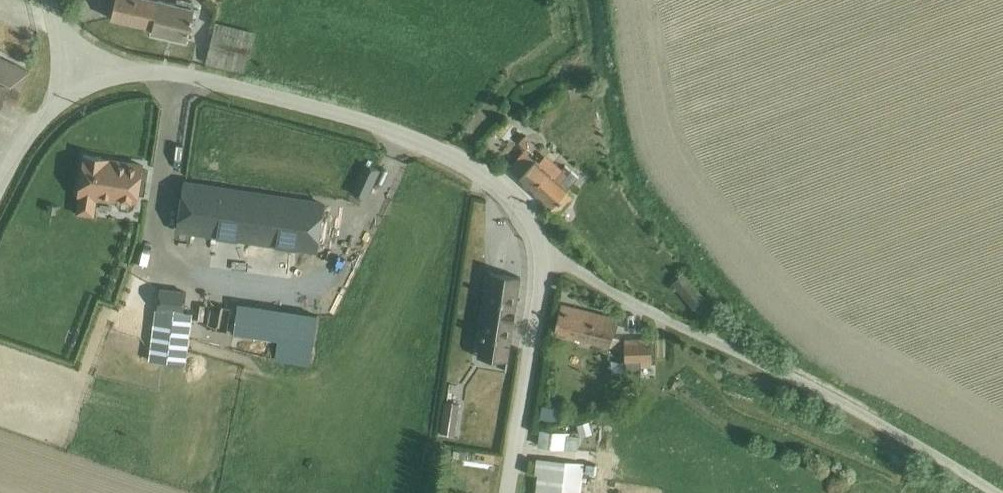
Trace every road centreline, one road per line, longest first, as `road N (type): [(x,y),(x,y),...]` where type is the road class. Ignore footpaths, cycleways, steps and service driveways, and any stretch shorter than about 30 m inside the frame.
road 1 (unclassified): [(542,251),(534,227),(501,186),(443,150),(379,125),(189,76),(149,73),(89,87)]
road 2 (unclassified): [(992,492),(542,251)]
road 3 (unclassified): [(542,251),(508,492)]
road 4 (residential): [(0,185),(49,113),(89,87)]

